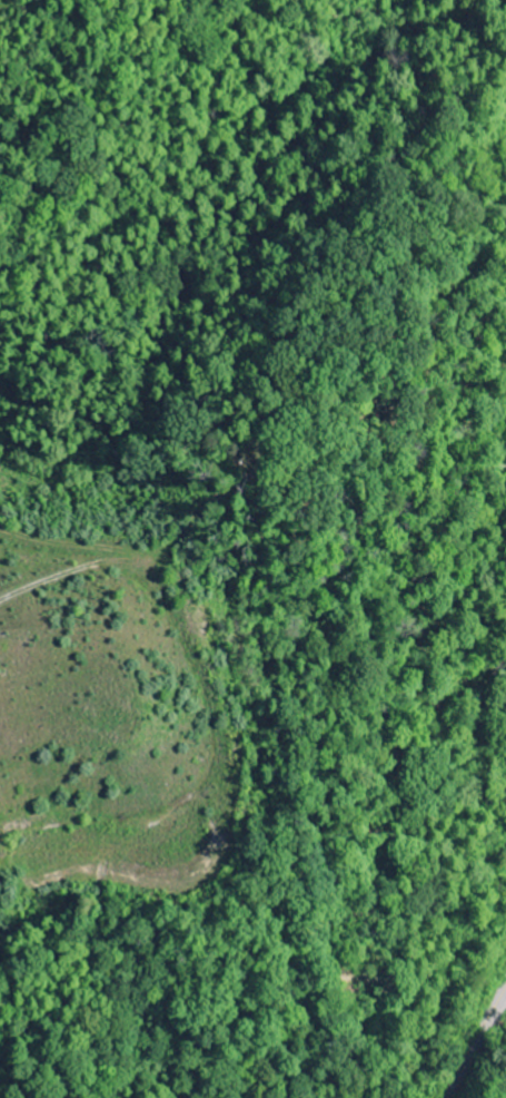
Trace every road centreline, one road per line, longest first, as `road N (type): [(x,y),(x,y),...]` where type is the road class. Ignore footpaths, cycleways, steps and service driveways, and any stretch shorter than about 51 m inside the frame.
road 1 (secondary): [(443,1097),(505,987)]

